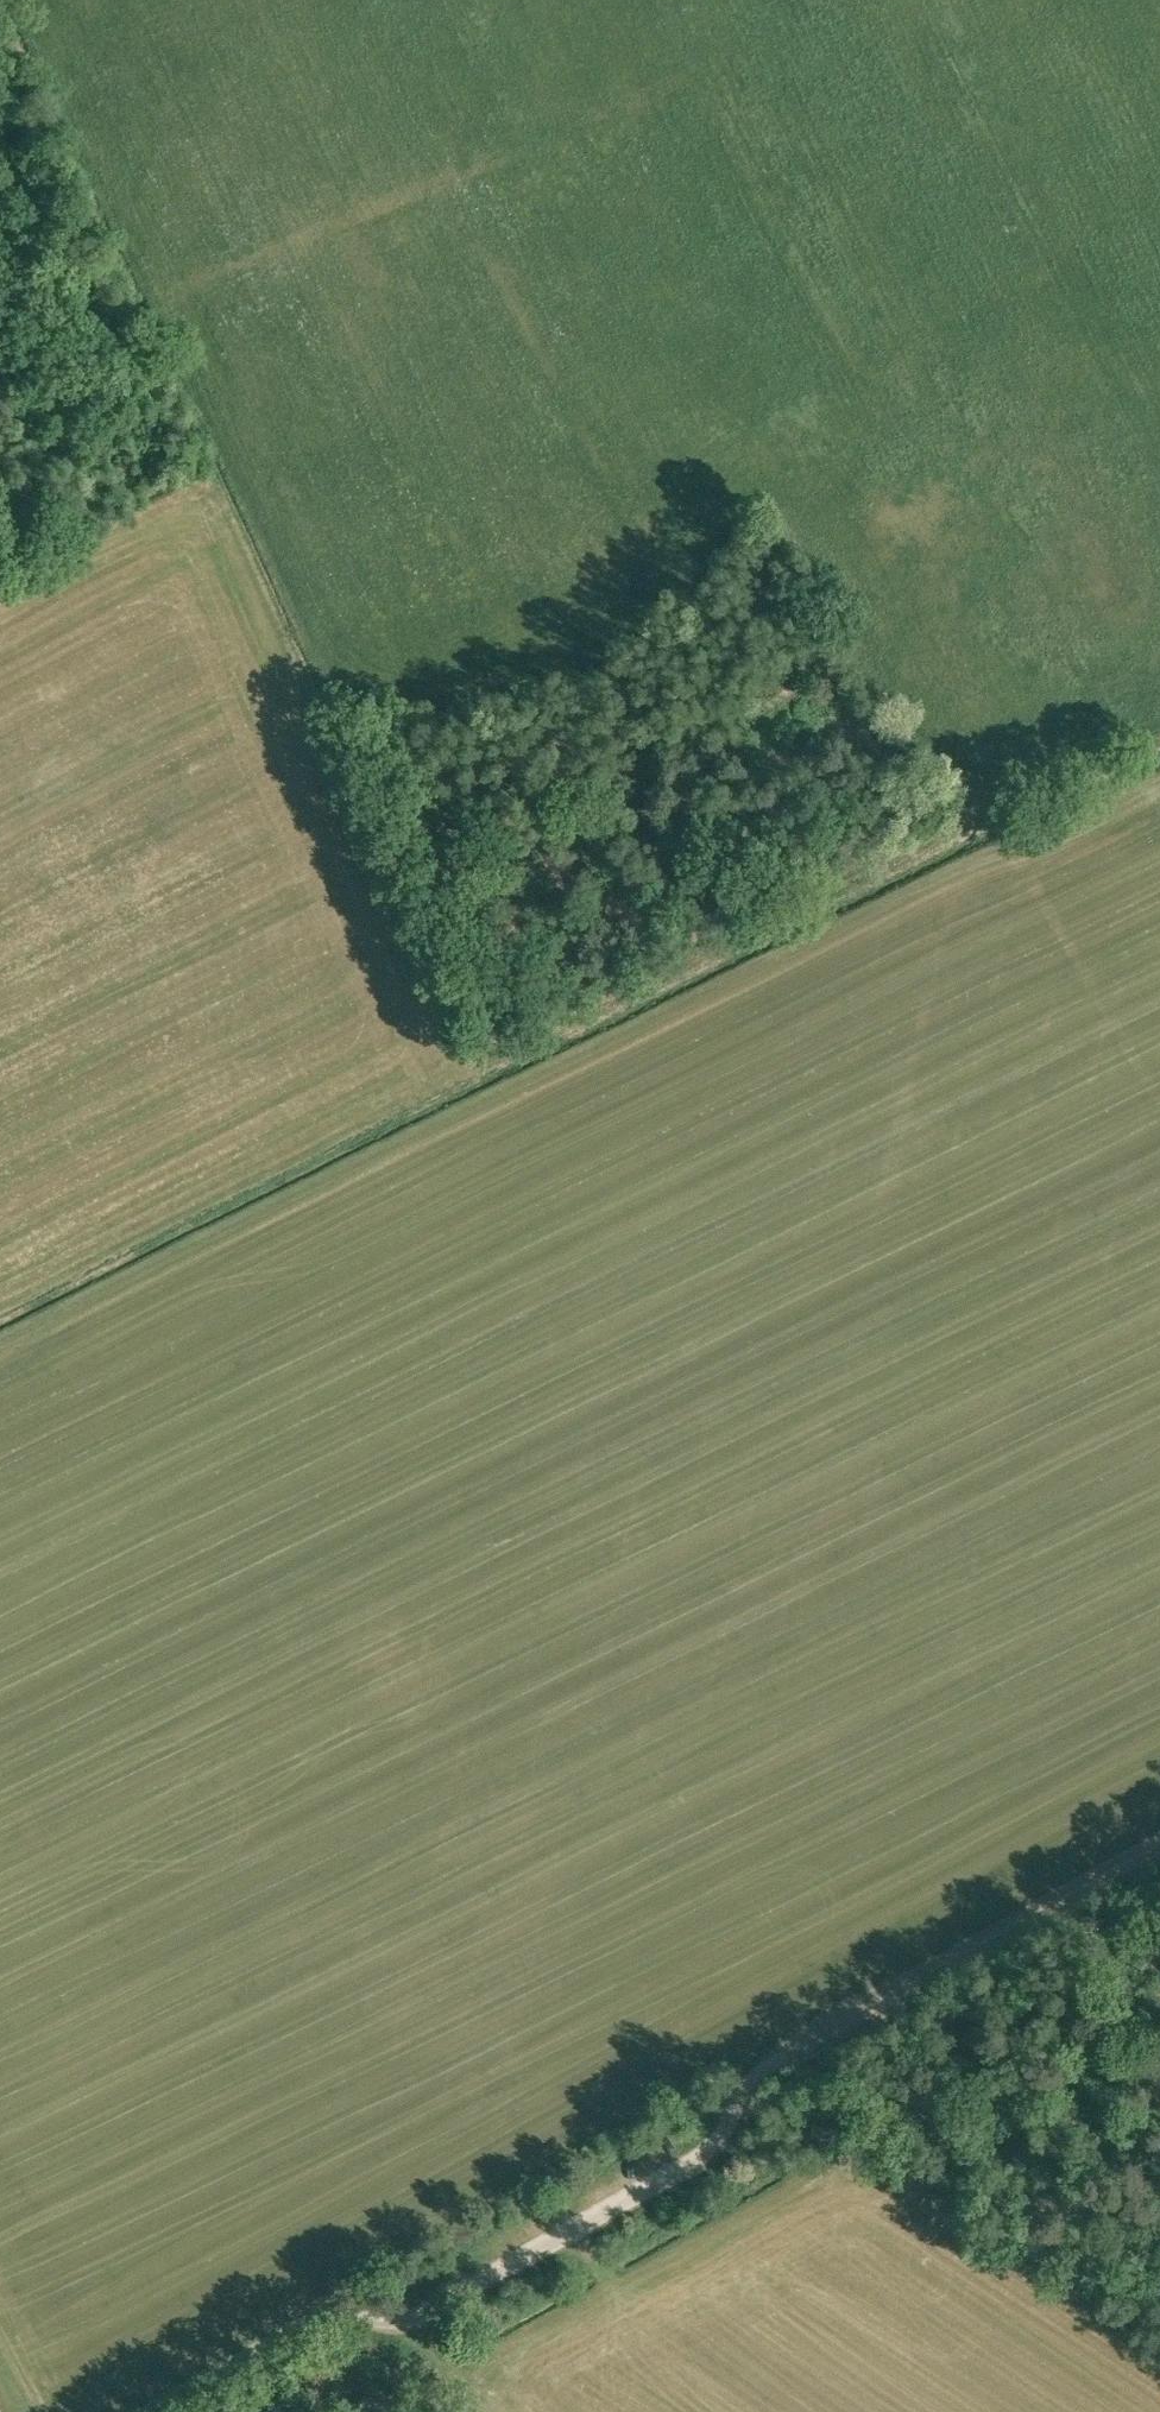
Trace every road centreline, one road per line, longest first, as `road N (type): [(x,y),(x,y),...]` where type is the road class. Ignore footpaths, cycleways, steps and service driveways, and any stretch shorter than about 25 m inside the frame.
road 1 (unclassified): [(143,2411),(314,2317),(413,2317),(571,2229),(712,2148),(753,2074),(786,2055)]
road 2 (track): [(1159,1845),(786,2055)]

